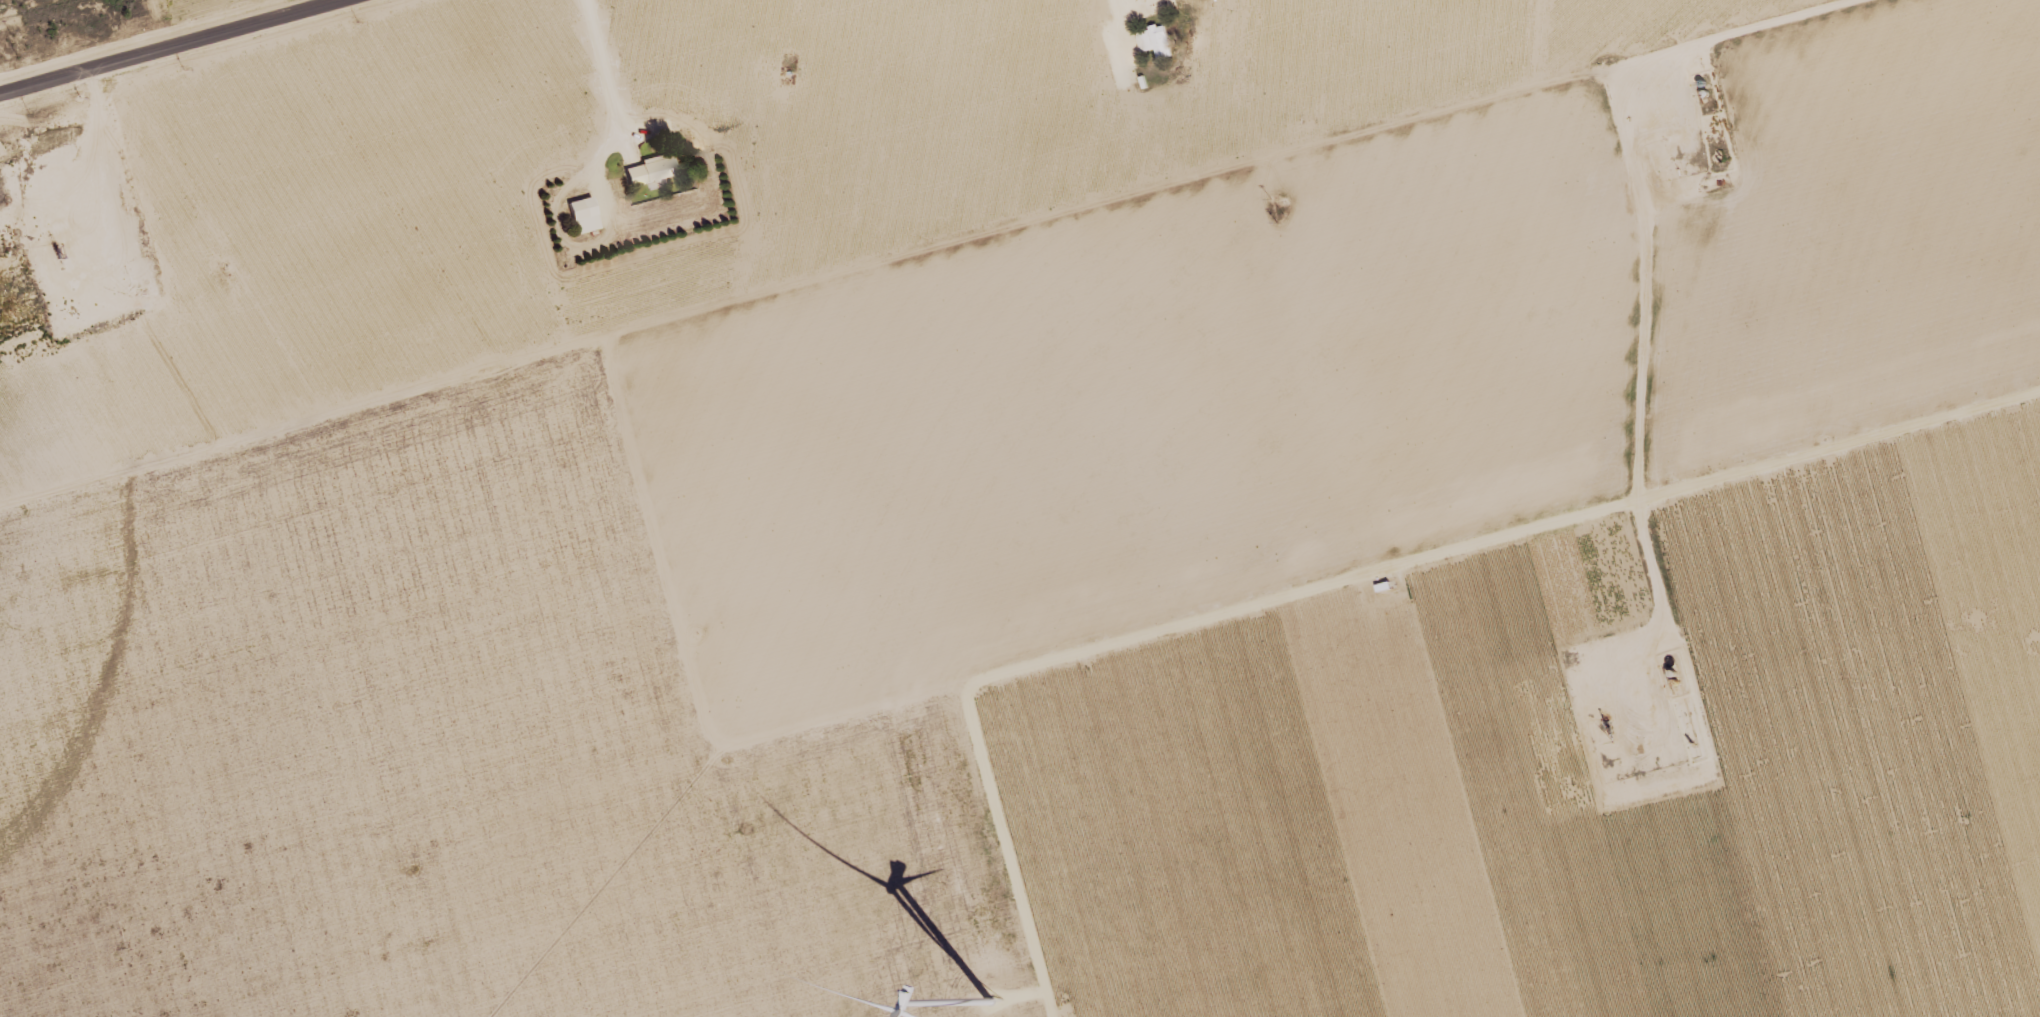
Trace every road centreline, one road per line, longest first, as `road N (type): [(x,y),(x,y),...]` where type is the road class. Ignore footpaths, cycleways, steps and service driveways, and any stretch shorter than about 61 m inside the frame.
road 1 (residential): [(0,106),(382,0)]

